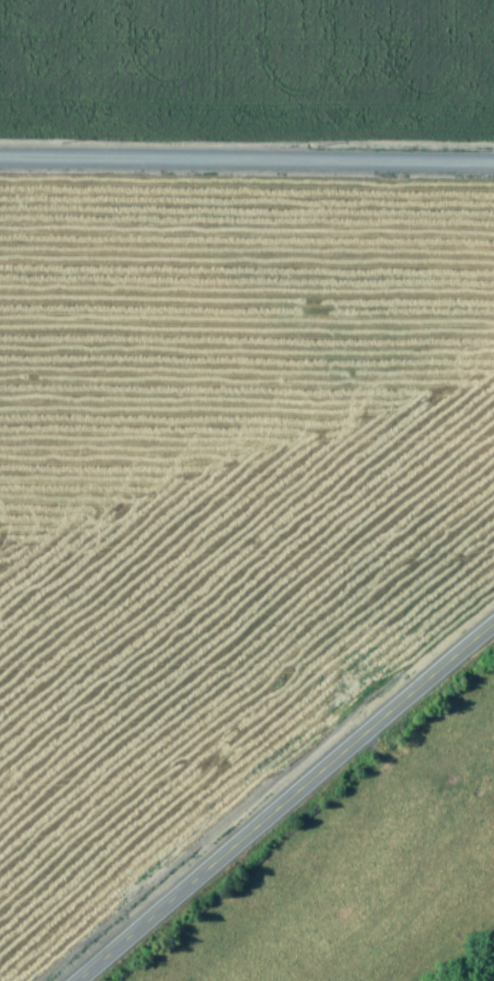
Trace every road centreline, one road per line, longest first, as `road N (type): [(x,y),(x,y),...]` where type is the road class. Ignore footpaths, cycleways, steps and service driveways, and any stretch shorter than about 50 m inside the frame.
road 1 (secondary): [(493,617),(70,980)]
road 2 (residential): [(493,159),(0,154)]

